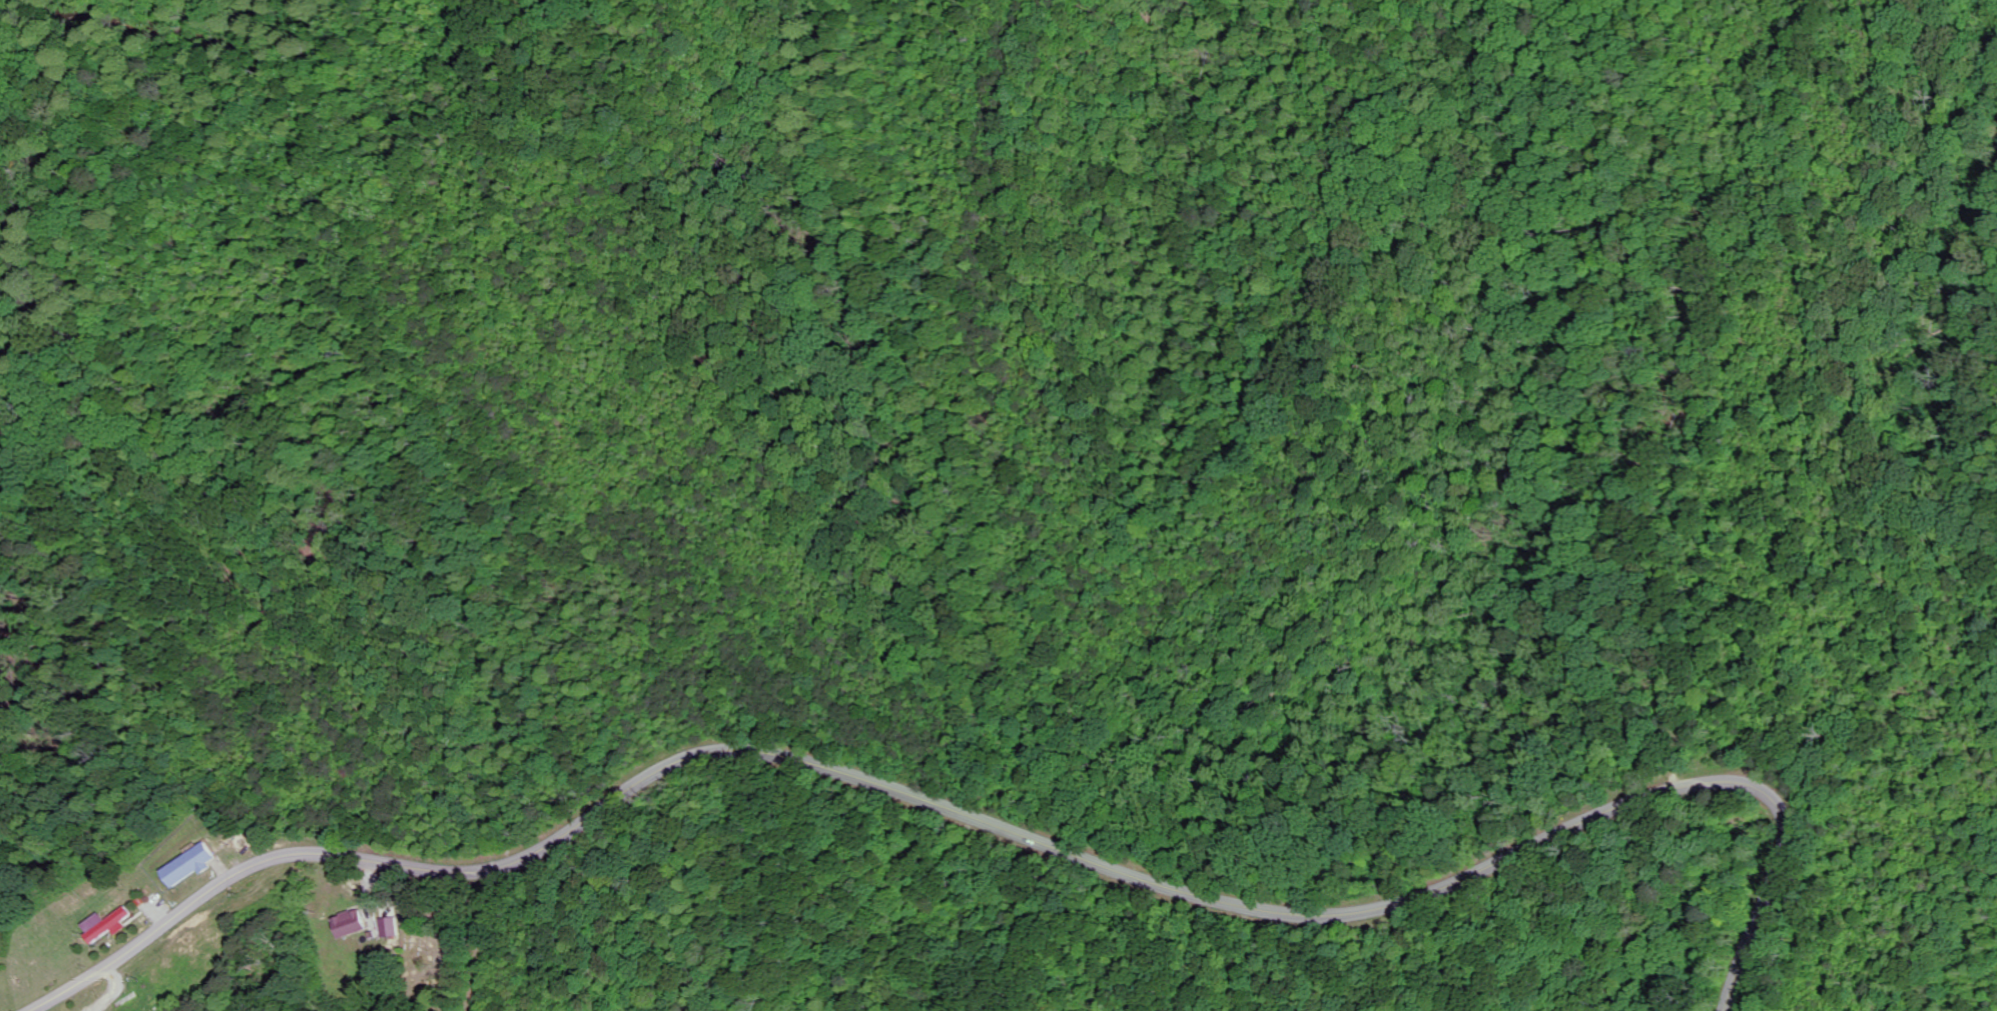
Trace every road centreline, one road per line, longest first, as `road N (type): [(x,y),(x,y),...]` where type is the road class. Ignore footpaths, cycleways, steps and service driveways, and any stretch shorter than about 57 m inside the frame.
road 1 (secondary): [(1724,1010),(1786,826),(1773,799),(1739,784),(1651,801),(1421,901),(1300,919),(1177,892),(829,770),(745,754),(677,767),(547,852),(491,872),(309,856),(264,866),(35,1010)]
road 2 (residential): [(356,859),(416,915),(445,921),(489,911),(491,872)]

